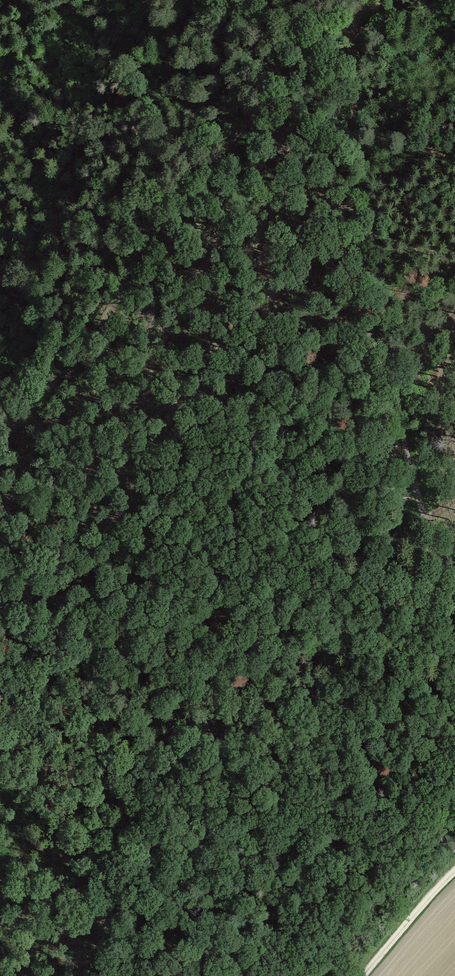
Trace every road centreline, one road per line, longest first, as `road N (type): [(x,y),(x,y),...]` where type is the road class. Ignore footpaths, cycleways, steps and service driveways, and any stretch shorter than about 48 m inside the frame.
road 1 (track): [(350,16),(394,404),(454,634)]
road 2 (track): [(395,0),(314,24),(284,51),(245,132),(164,202),(85,345),(0,432)]
road 3 (track): [(454,869),(364,975)]

